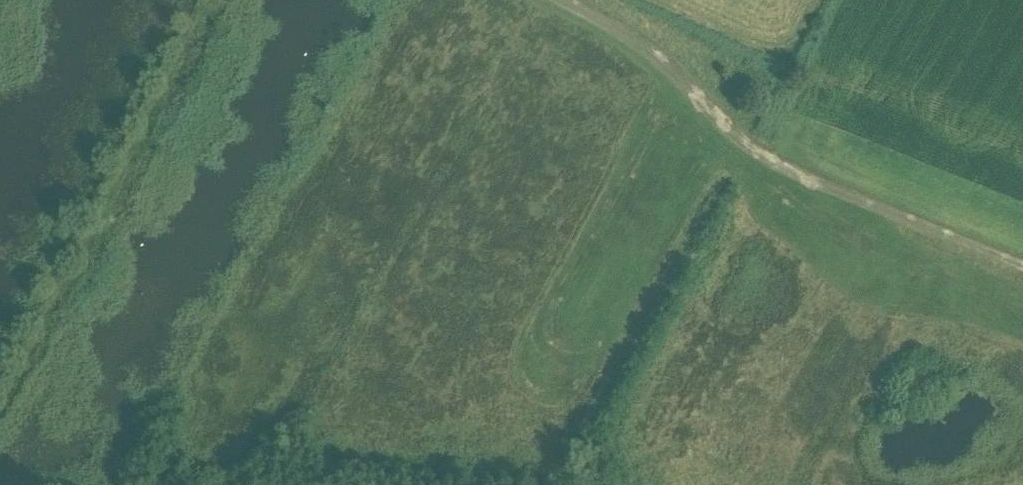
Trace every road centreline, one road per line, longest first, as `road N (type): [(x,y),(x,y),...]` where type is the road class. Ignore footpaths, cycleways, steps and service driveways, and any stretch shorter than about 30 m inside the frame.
road 1 (track): [(553,0),(642,46),(777,166),(1022,266)]

